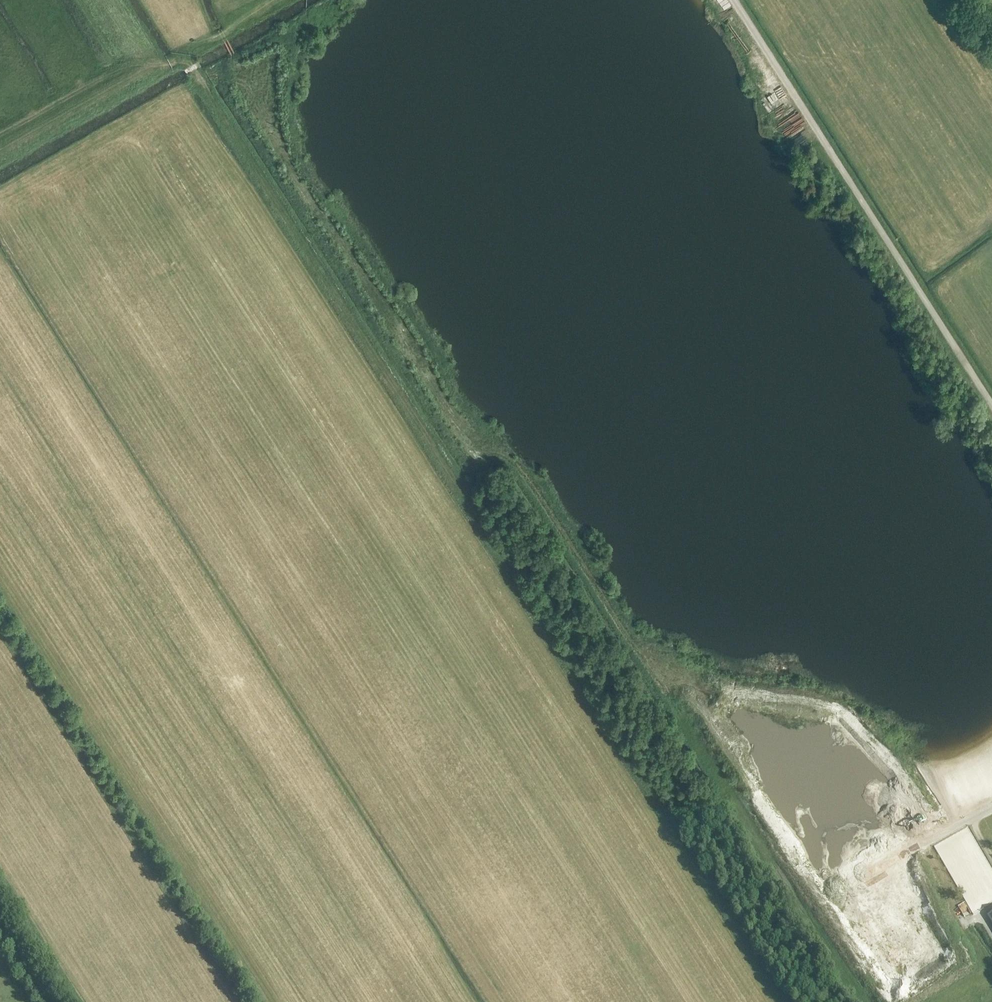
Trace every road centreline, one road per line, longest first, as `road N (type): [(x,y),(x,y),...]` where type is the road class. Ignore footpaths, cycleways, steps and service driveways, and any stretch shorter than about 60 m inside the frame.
road 1 (track): [(0,146),(150,63),(183,59),(785,1001)]
road 2 (track): [(991,407),(733,0)]

